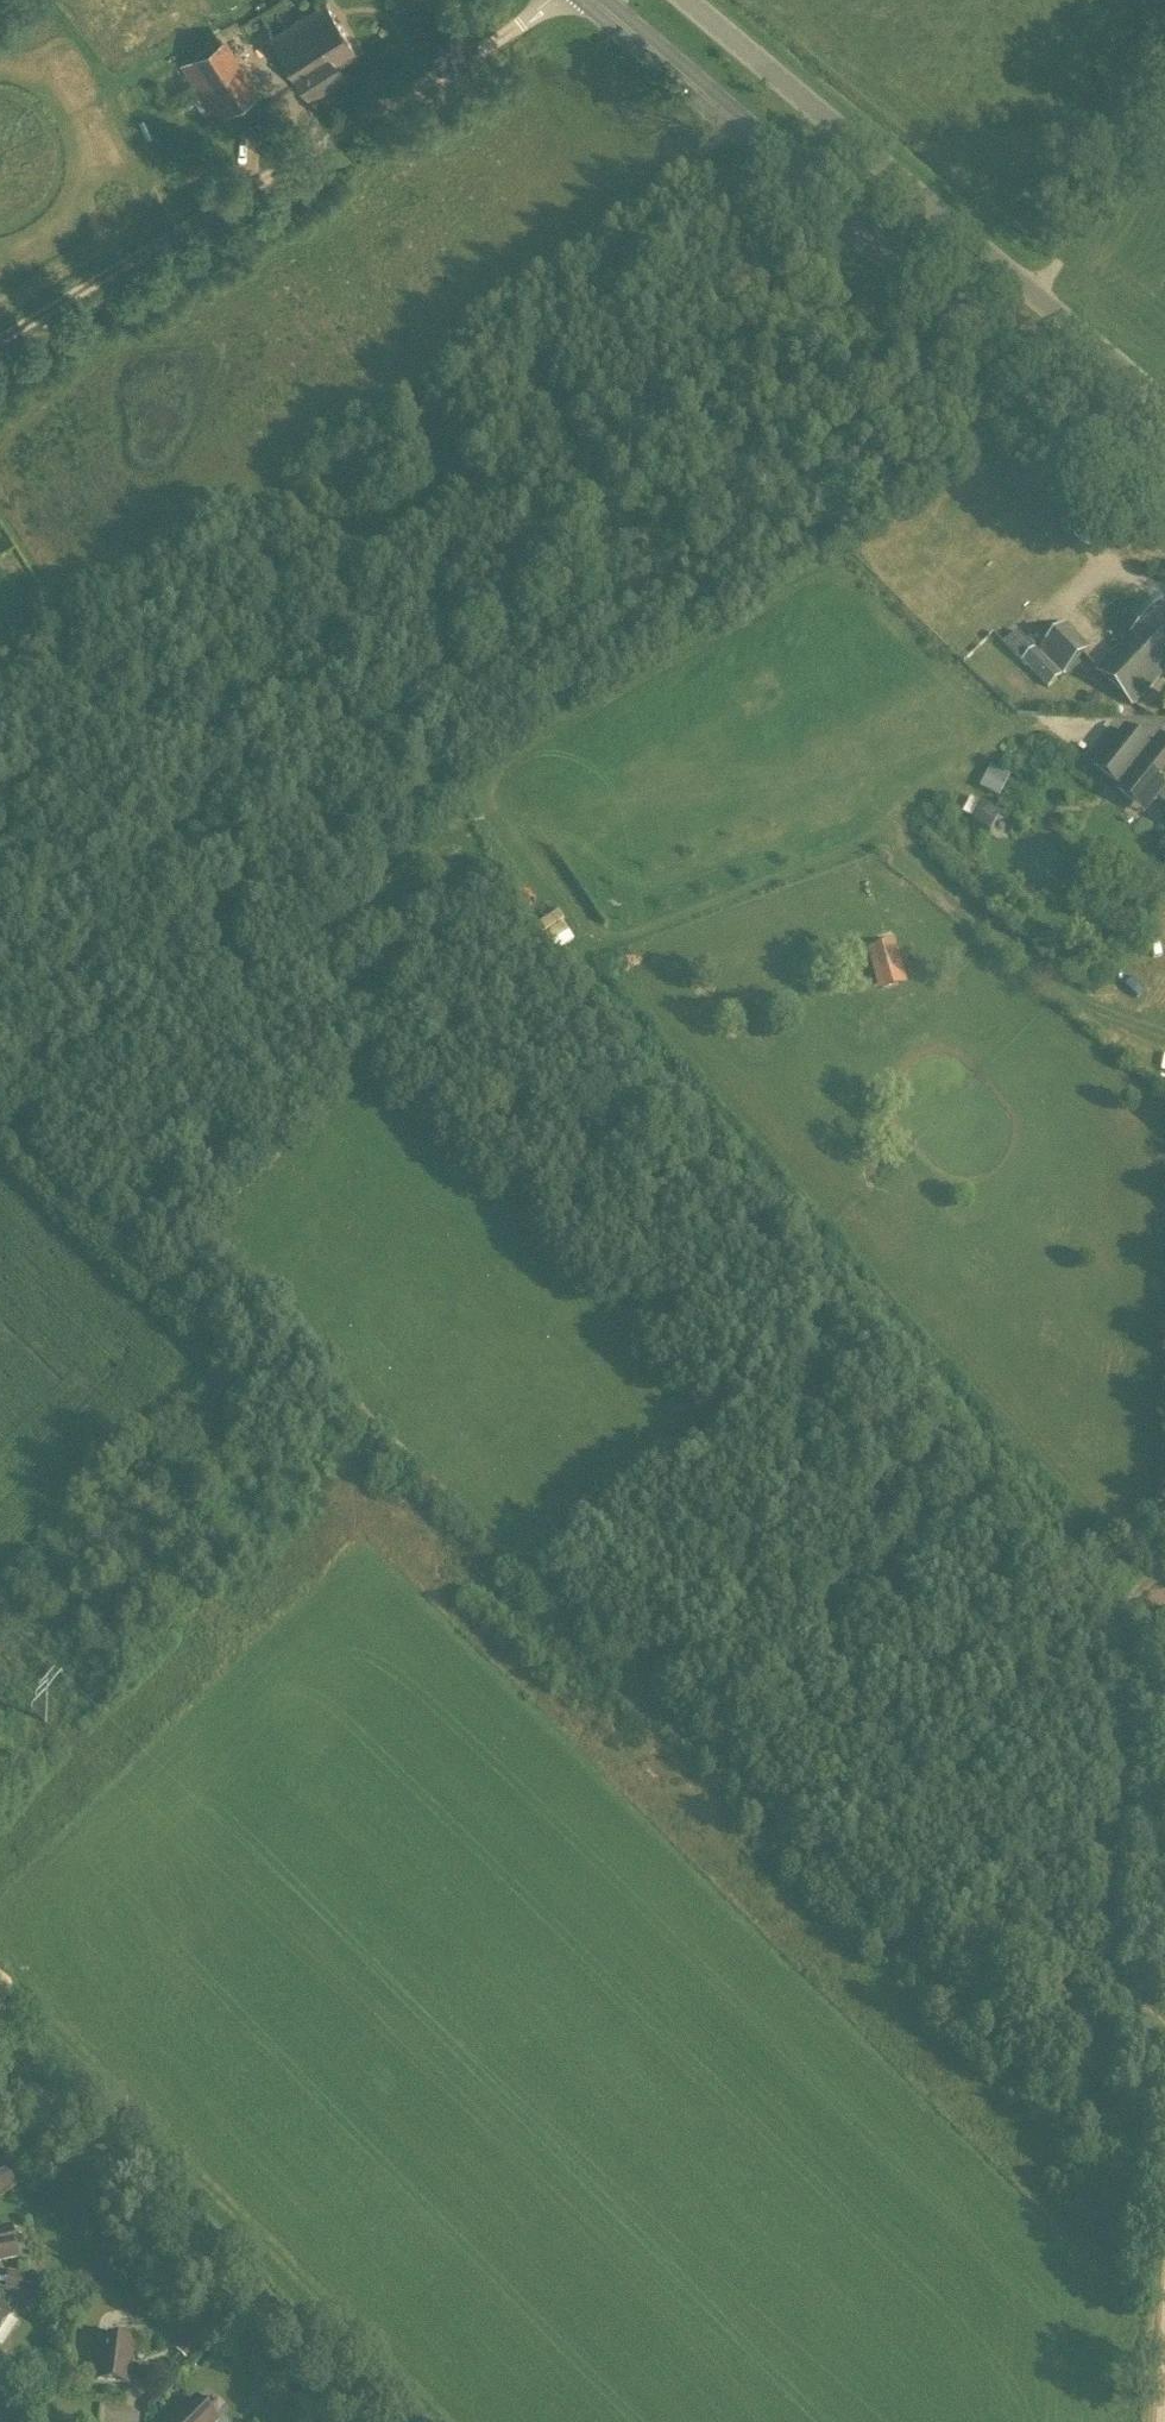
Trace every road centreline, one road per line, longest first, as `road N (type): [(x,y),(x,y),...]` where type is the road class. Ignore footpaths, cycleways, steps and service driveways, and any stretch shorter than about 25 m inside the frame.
road 1 (primary): [(1164,488),(594,0)]
road 2 (track): [(0,352),(552,0)]
road 3 (unclassified): [(1164,403),(688,0)]
road 4 (track): [(1093,1975),(1112,1697),(1137,1584)]

